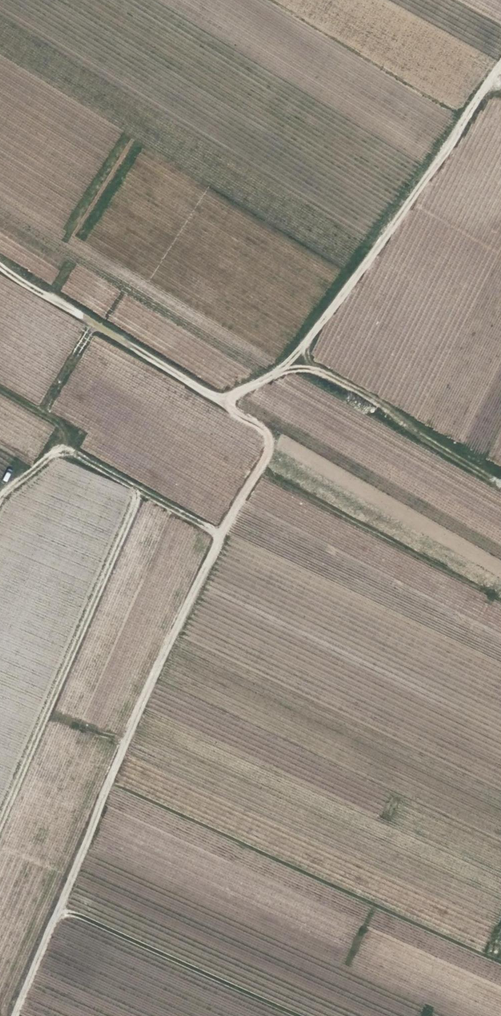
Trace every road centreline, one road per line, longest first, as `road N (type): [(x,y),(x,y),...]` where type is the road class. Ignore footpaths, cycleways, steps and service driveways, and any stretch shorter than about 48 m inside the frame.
road 1 (track): [(289,369),(500,70)]
road 2 (track): [(261,463),(220,535),(114,778)]
road 3 (track): [(261,463),(268,451),(261,428),(0,266)]
road 4 (track): [(220,402),(289,369),(313,371),(500,471)]
road 5 (track): [(0,492),(62,446),(220,535)]
road 6 (track): [(114,778),(16,1015)]

